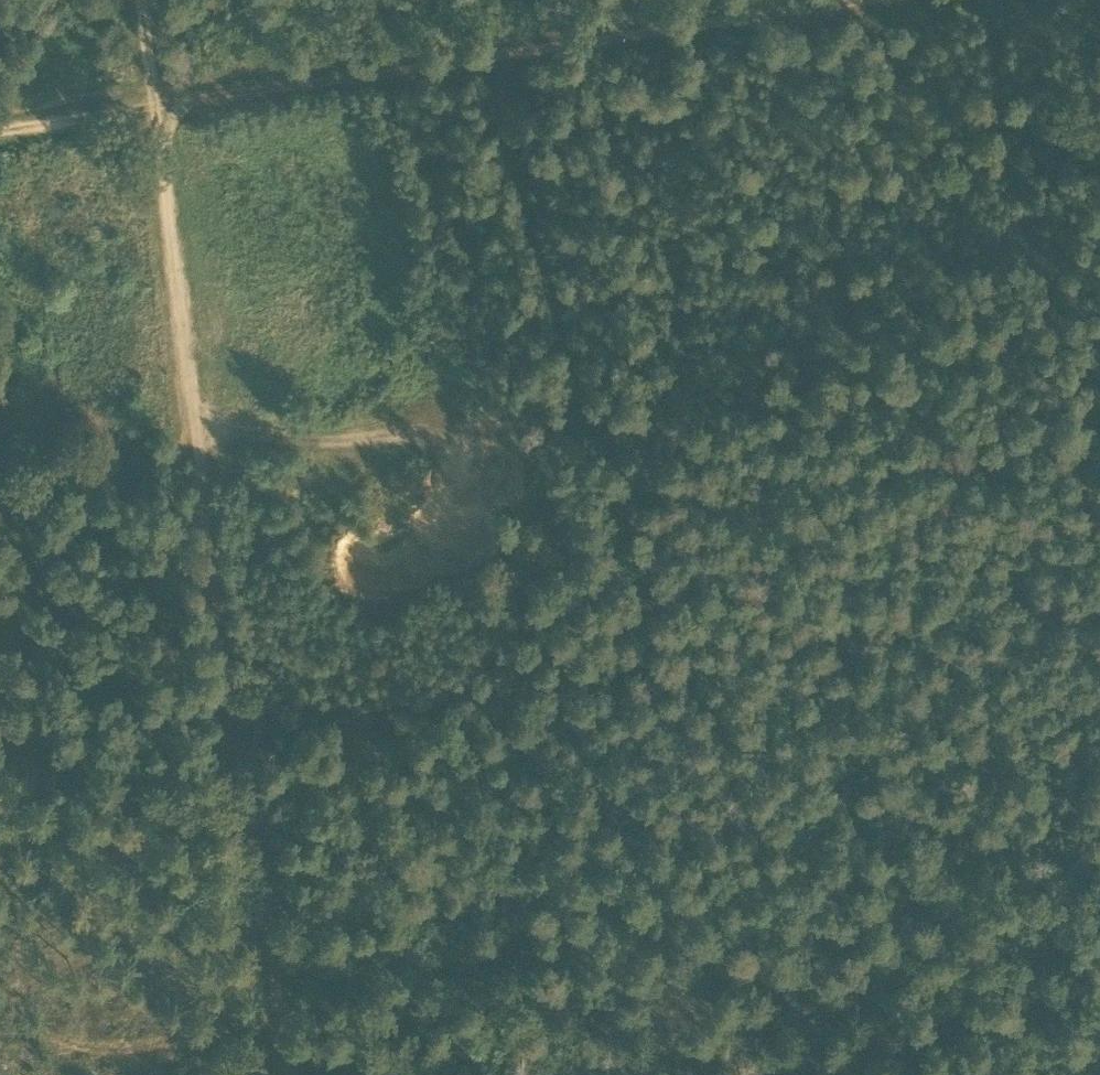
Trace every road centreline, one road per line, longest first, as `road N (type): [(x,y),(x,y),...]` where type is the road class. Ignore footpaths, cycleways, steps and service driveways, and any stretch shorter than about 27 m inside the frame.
road 1 (track): [(821,0),(0,127)]
road 2 (track): [(296,1074),(211,430)]
road 3 (track): [(211,430),(166,102),(155,85)]
road 4 (track): [(289,1025),(119,1051),(0,1021)]

